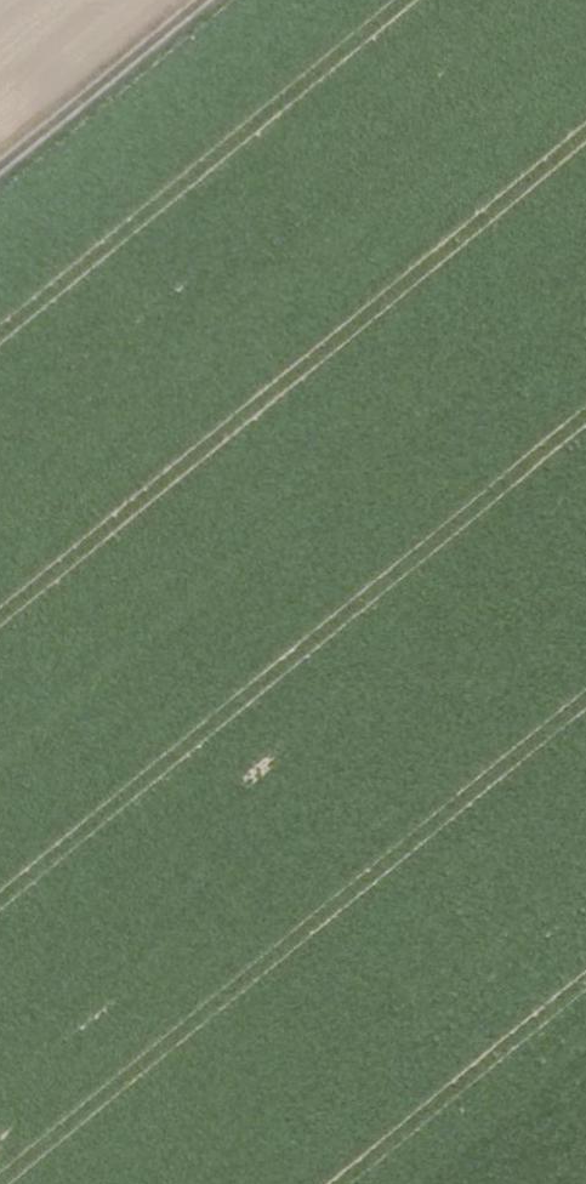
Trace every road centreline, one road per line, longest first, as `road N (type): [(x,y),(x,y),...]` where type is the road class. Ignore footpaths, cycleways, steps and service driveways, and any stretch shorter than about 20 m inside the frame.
road 1 (track): [(198,0),(0,166)]

